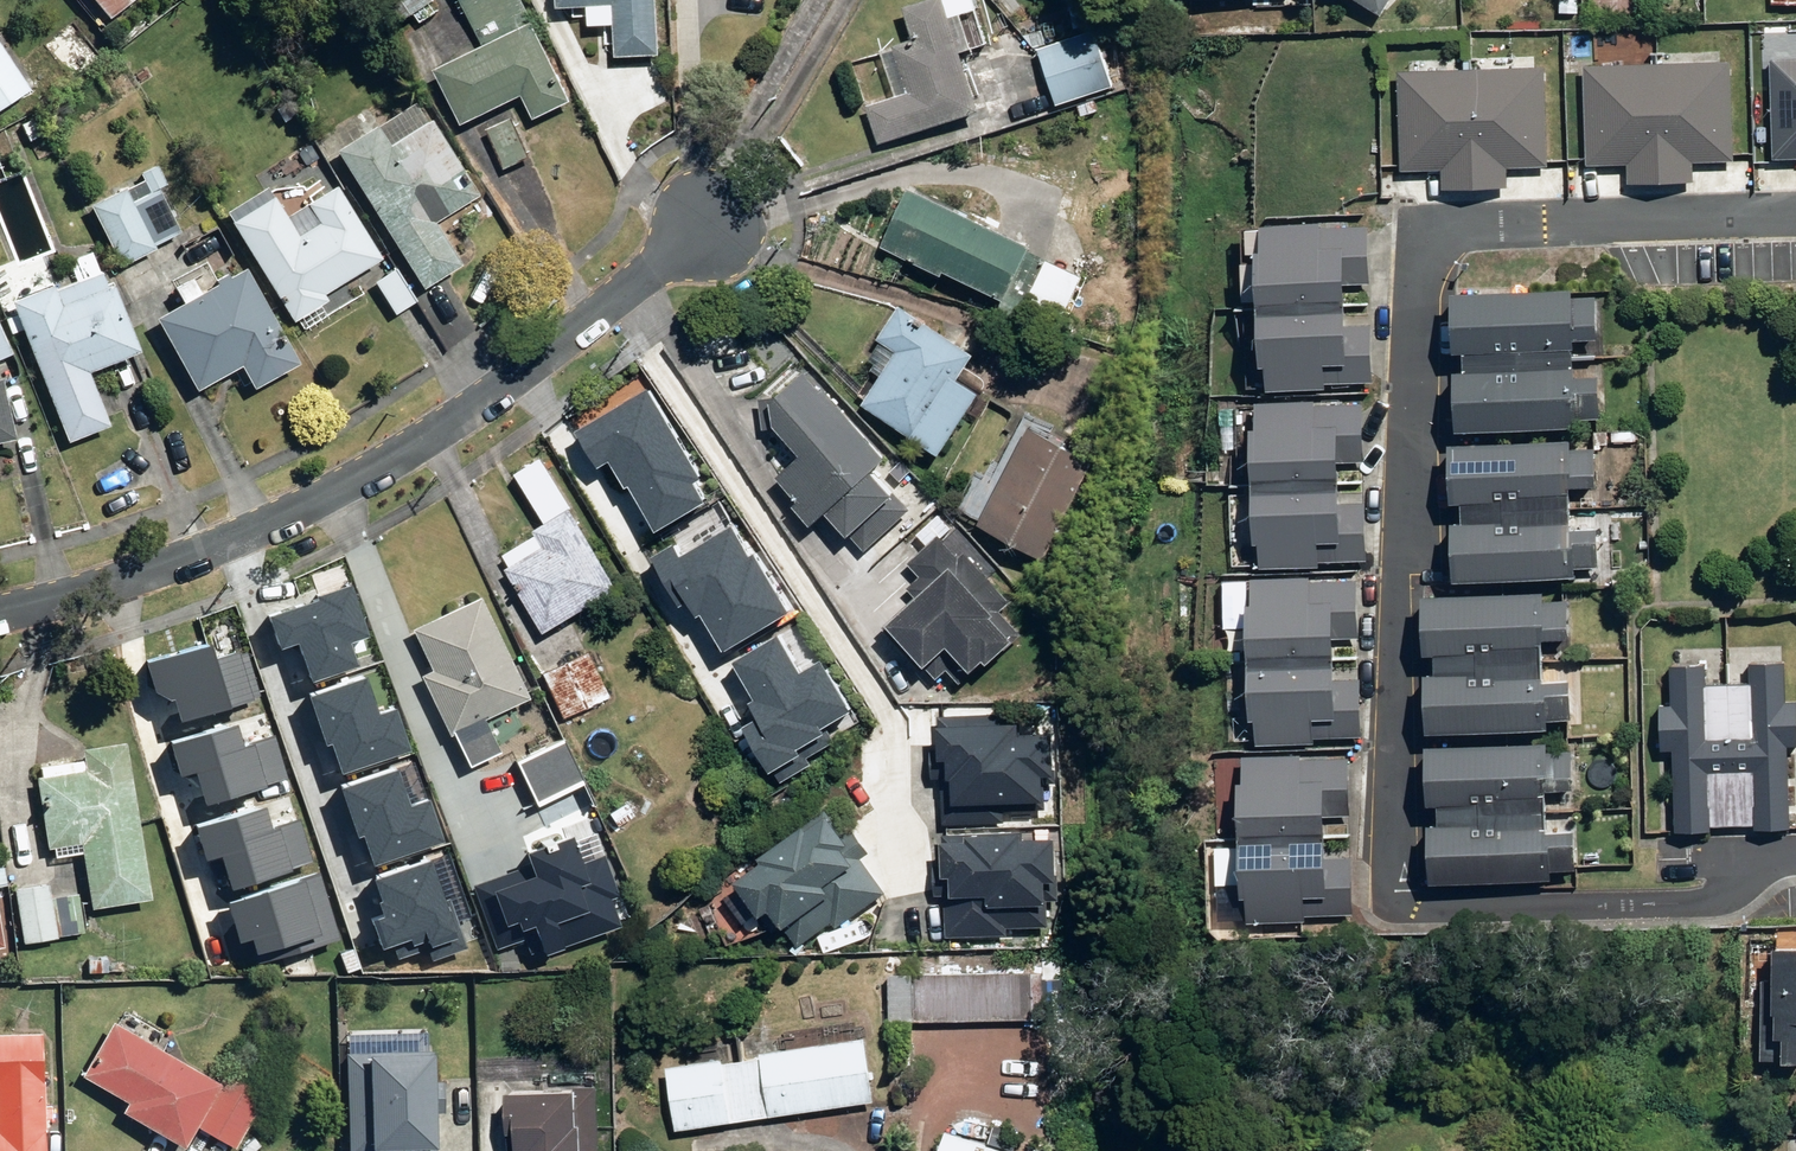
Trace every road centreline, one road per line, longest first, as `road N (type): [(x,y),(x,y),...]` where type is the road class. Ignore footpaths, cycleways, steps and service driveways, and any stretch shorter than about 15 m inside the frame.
road 1 (residential): [(1795,869),(1771,871),(1708,918),(1410,918),(1388,892),(1425,229),(1795,213)]
road 2 (residential): [(0,608),(235,536),(409,458),(519,384),(715,218)]

